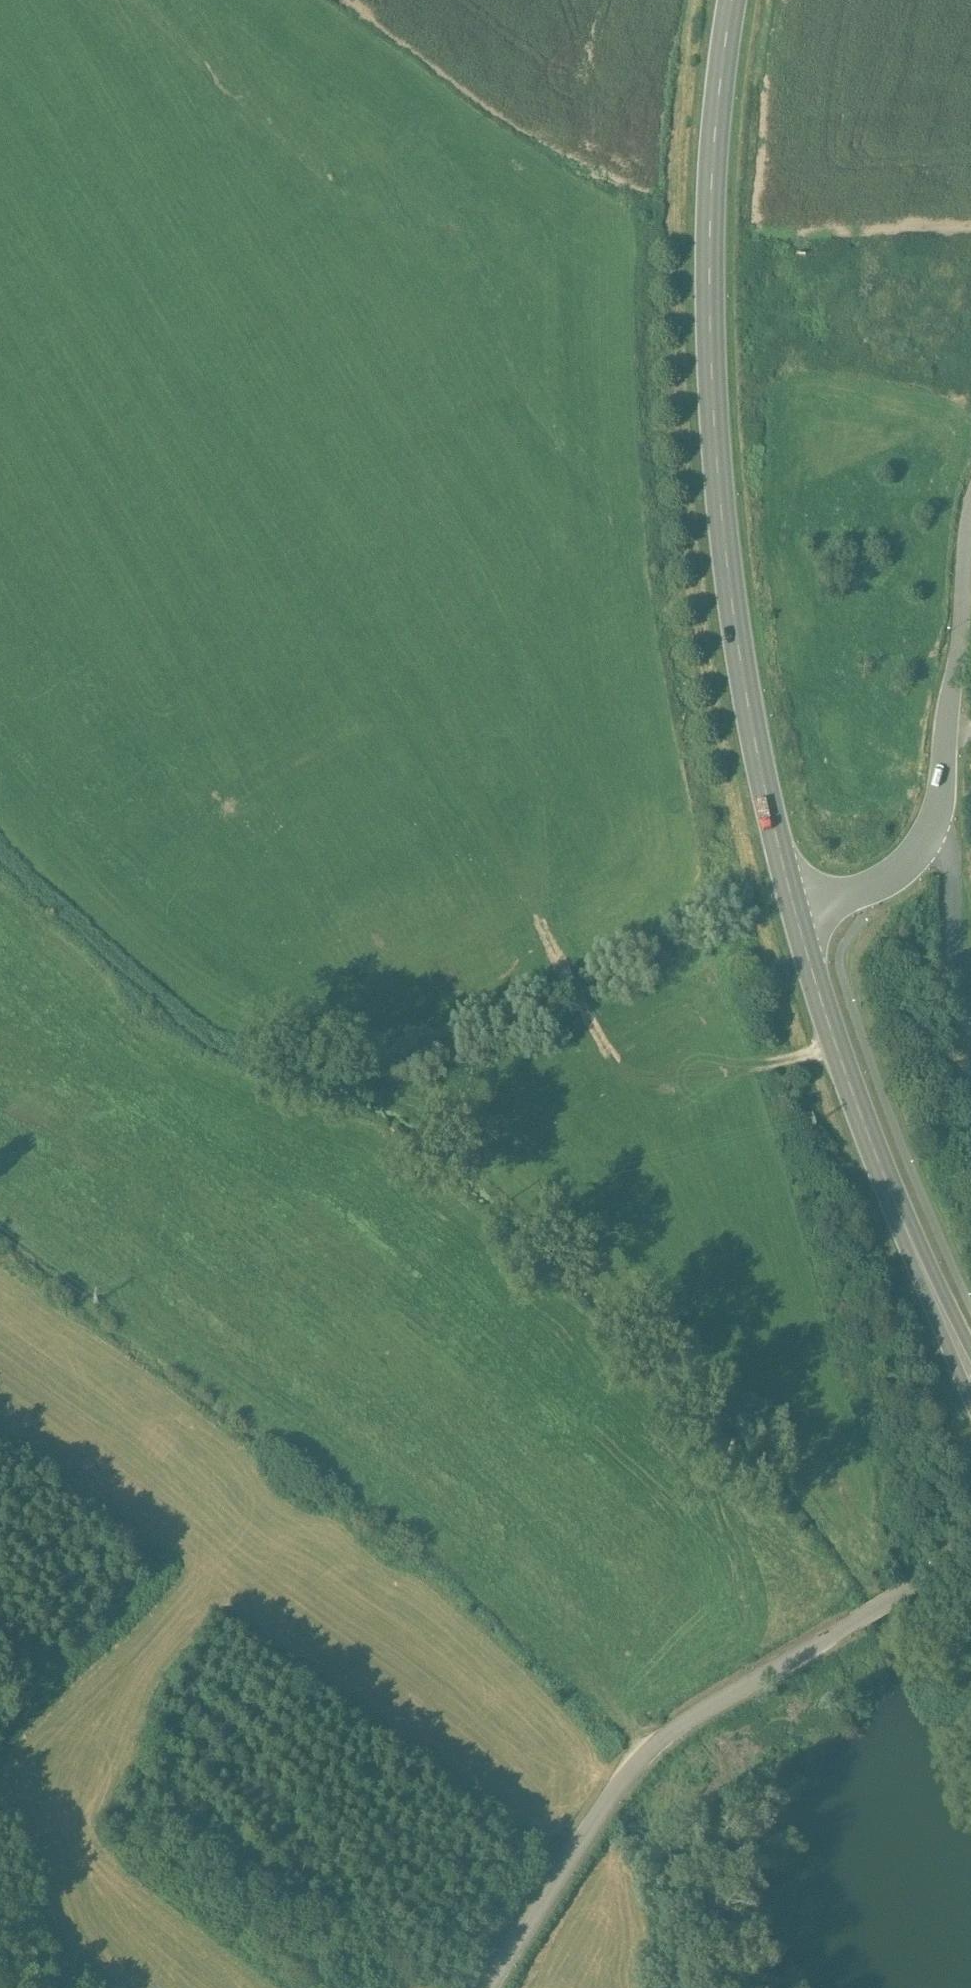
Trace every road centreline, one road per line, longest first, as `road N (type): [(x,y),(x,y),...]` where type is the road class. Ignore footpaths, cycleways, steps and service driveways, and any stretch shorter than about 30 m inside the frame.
road 1 (secondary): [(796,906),(752,740),(718,451),(709,310),(714,147),(731,0)]
road 2 (unclassified): [(970,1559),(676,1729),(583,1831),(496,1987)]
road 3 (secondary): [(970,1373),(889,1188),(796,906)]
road 4 (unclassified): [(970,544),(947,793),(928,836)]
road 5 (unclassified): [(928,836),(947,854),(952,967),(970,1062)]
road 6 (unclassified): [(928,836),(901,867),(853,892),(796,906)]

